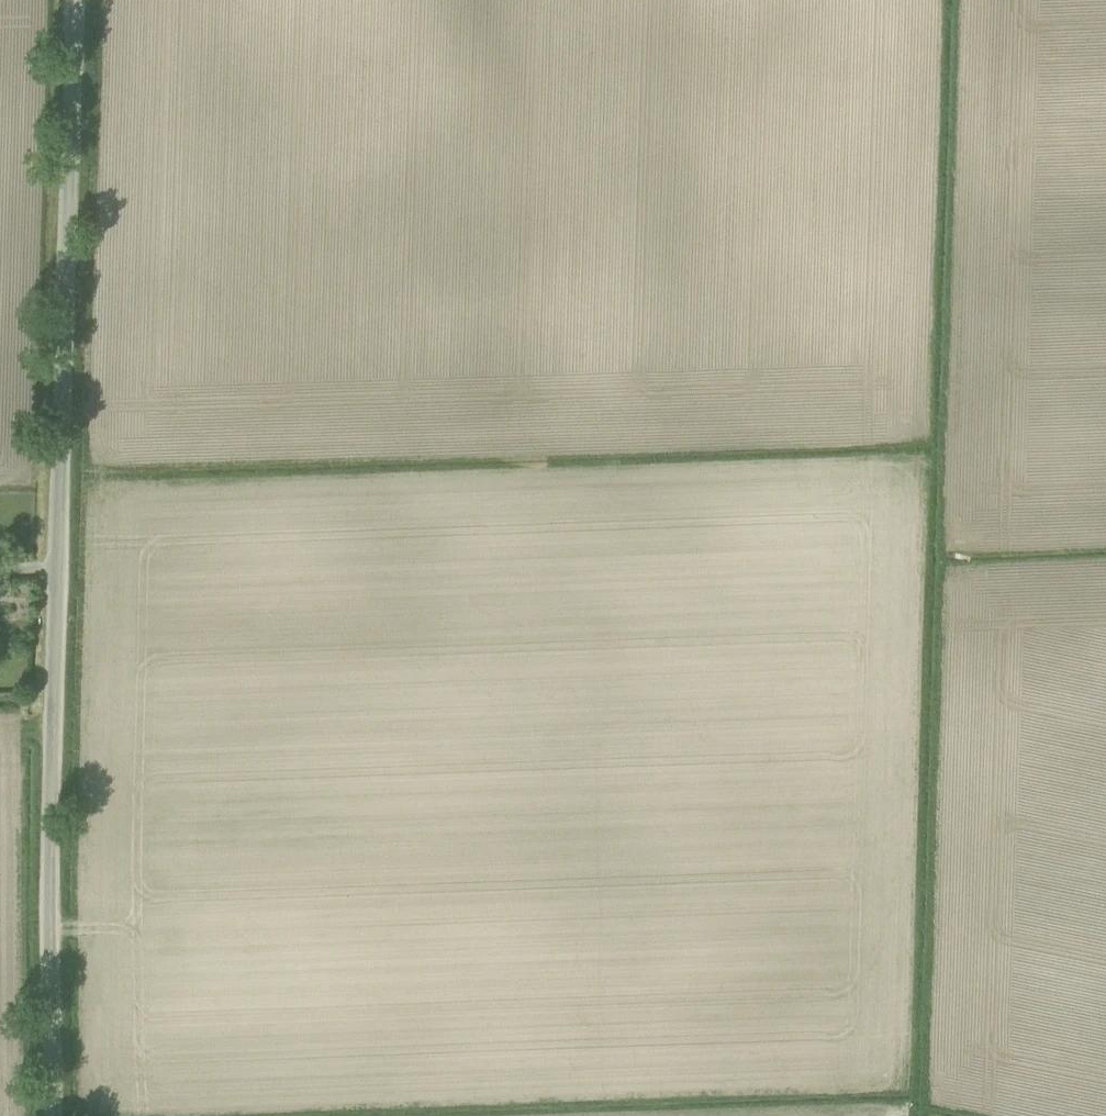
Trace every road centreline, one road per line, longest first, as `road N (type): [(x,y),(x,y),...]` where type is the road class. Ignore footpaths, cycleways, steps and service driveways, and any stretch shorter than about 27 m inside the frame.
road 1 (unclassified): [(58,1115),(59,696),(84,0)]

